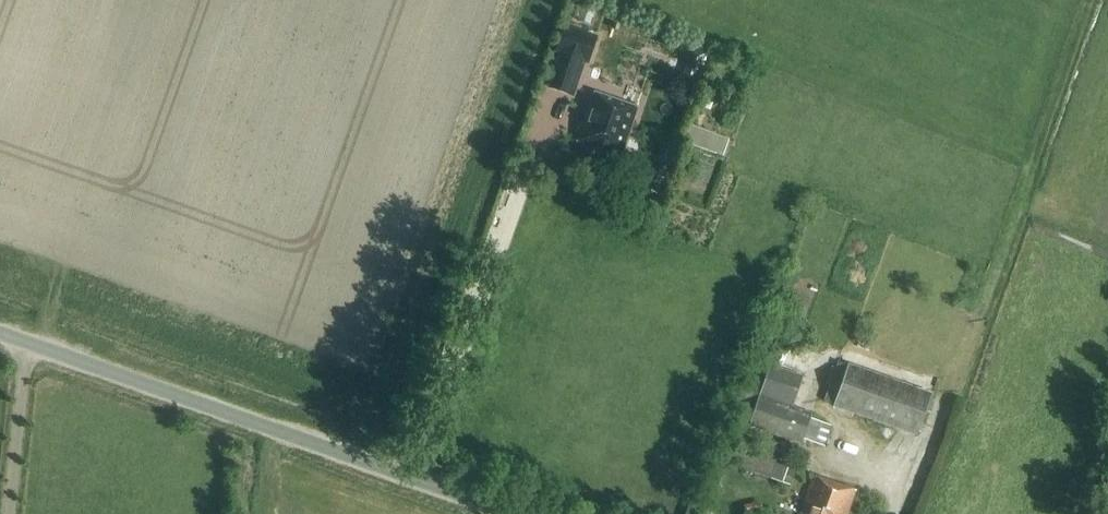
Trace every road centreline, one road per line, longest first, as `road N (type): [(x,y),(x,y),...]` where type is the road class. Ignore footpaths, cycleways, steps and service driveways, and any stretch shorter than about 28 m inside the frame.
road 1 (unclassified): [(511,513),(0,333)]
road 2 (track): [(410,478),(541,105)]
road 3 (track): [(7,513),(24,341)]

